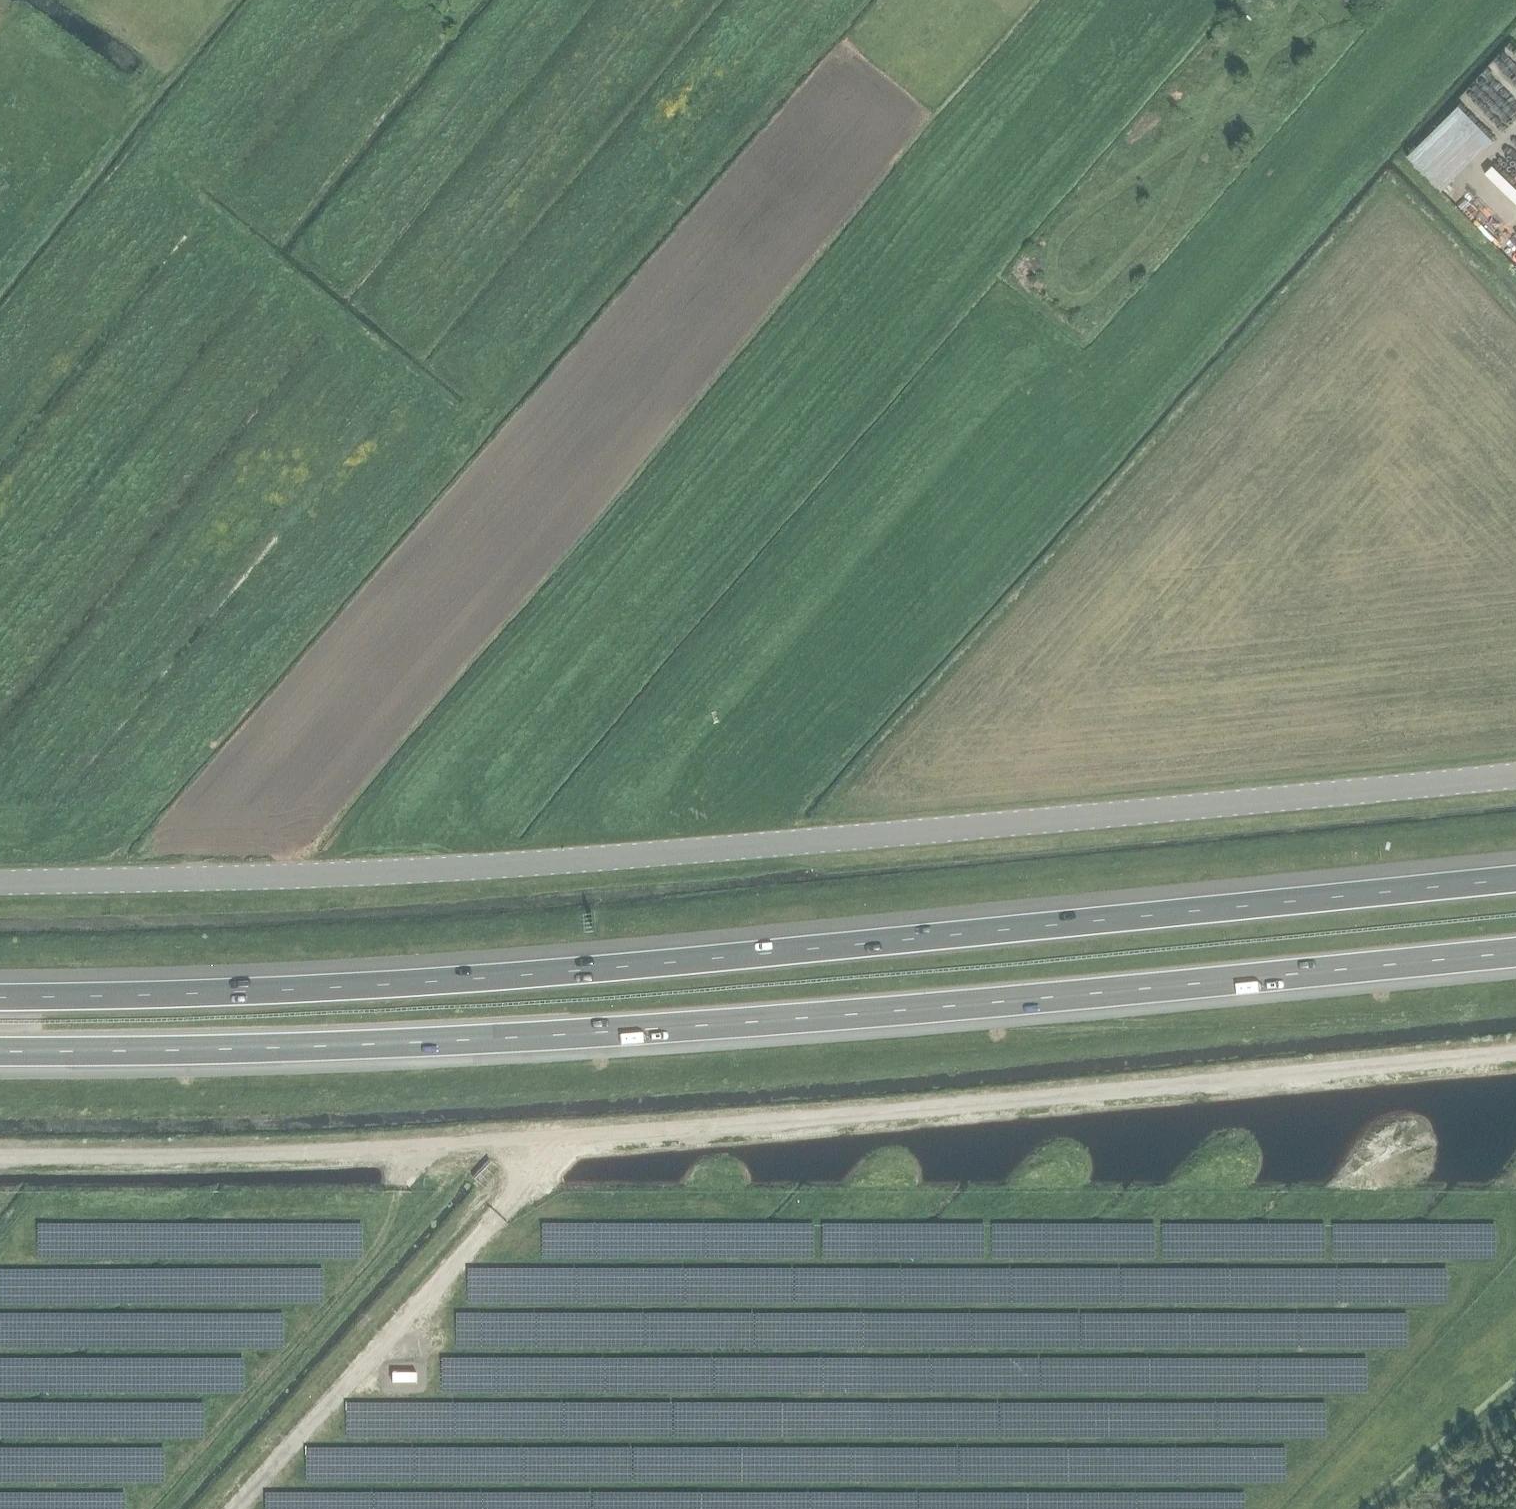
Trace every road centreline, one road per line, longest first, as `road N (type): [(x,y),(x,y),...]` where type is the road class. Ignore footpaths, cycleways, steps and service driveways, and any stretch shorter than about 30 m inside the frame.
road 1 (motorway): [(1515,879),(436,982),(0,998)]
road 2 (unclassified): [(1515,1053),(913,1119),(418,1145),(0,1155)]
road 3 (motorway): [(0,1052),(222,1051),(749,1024),(1515,954)]
road 4 (unclassified): [(45,883),(445,870),(1515,779)]

